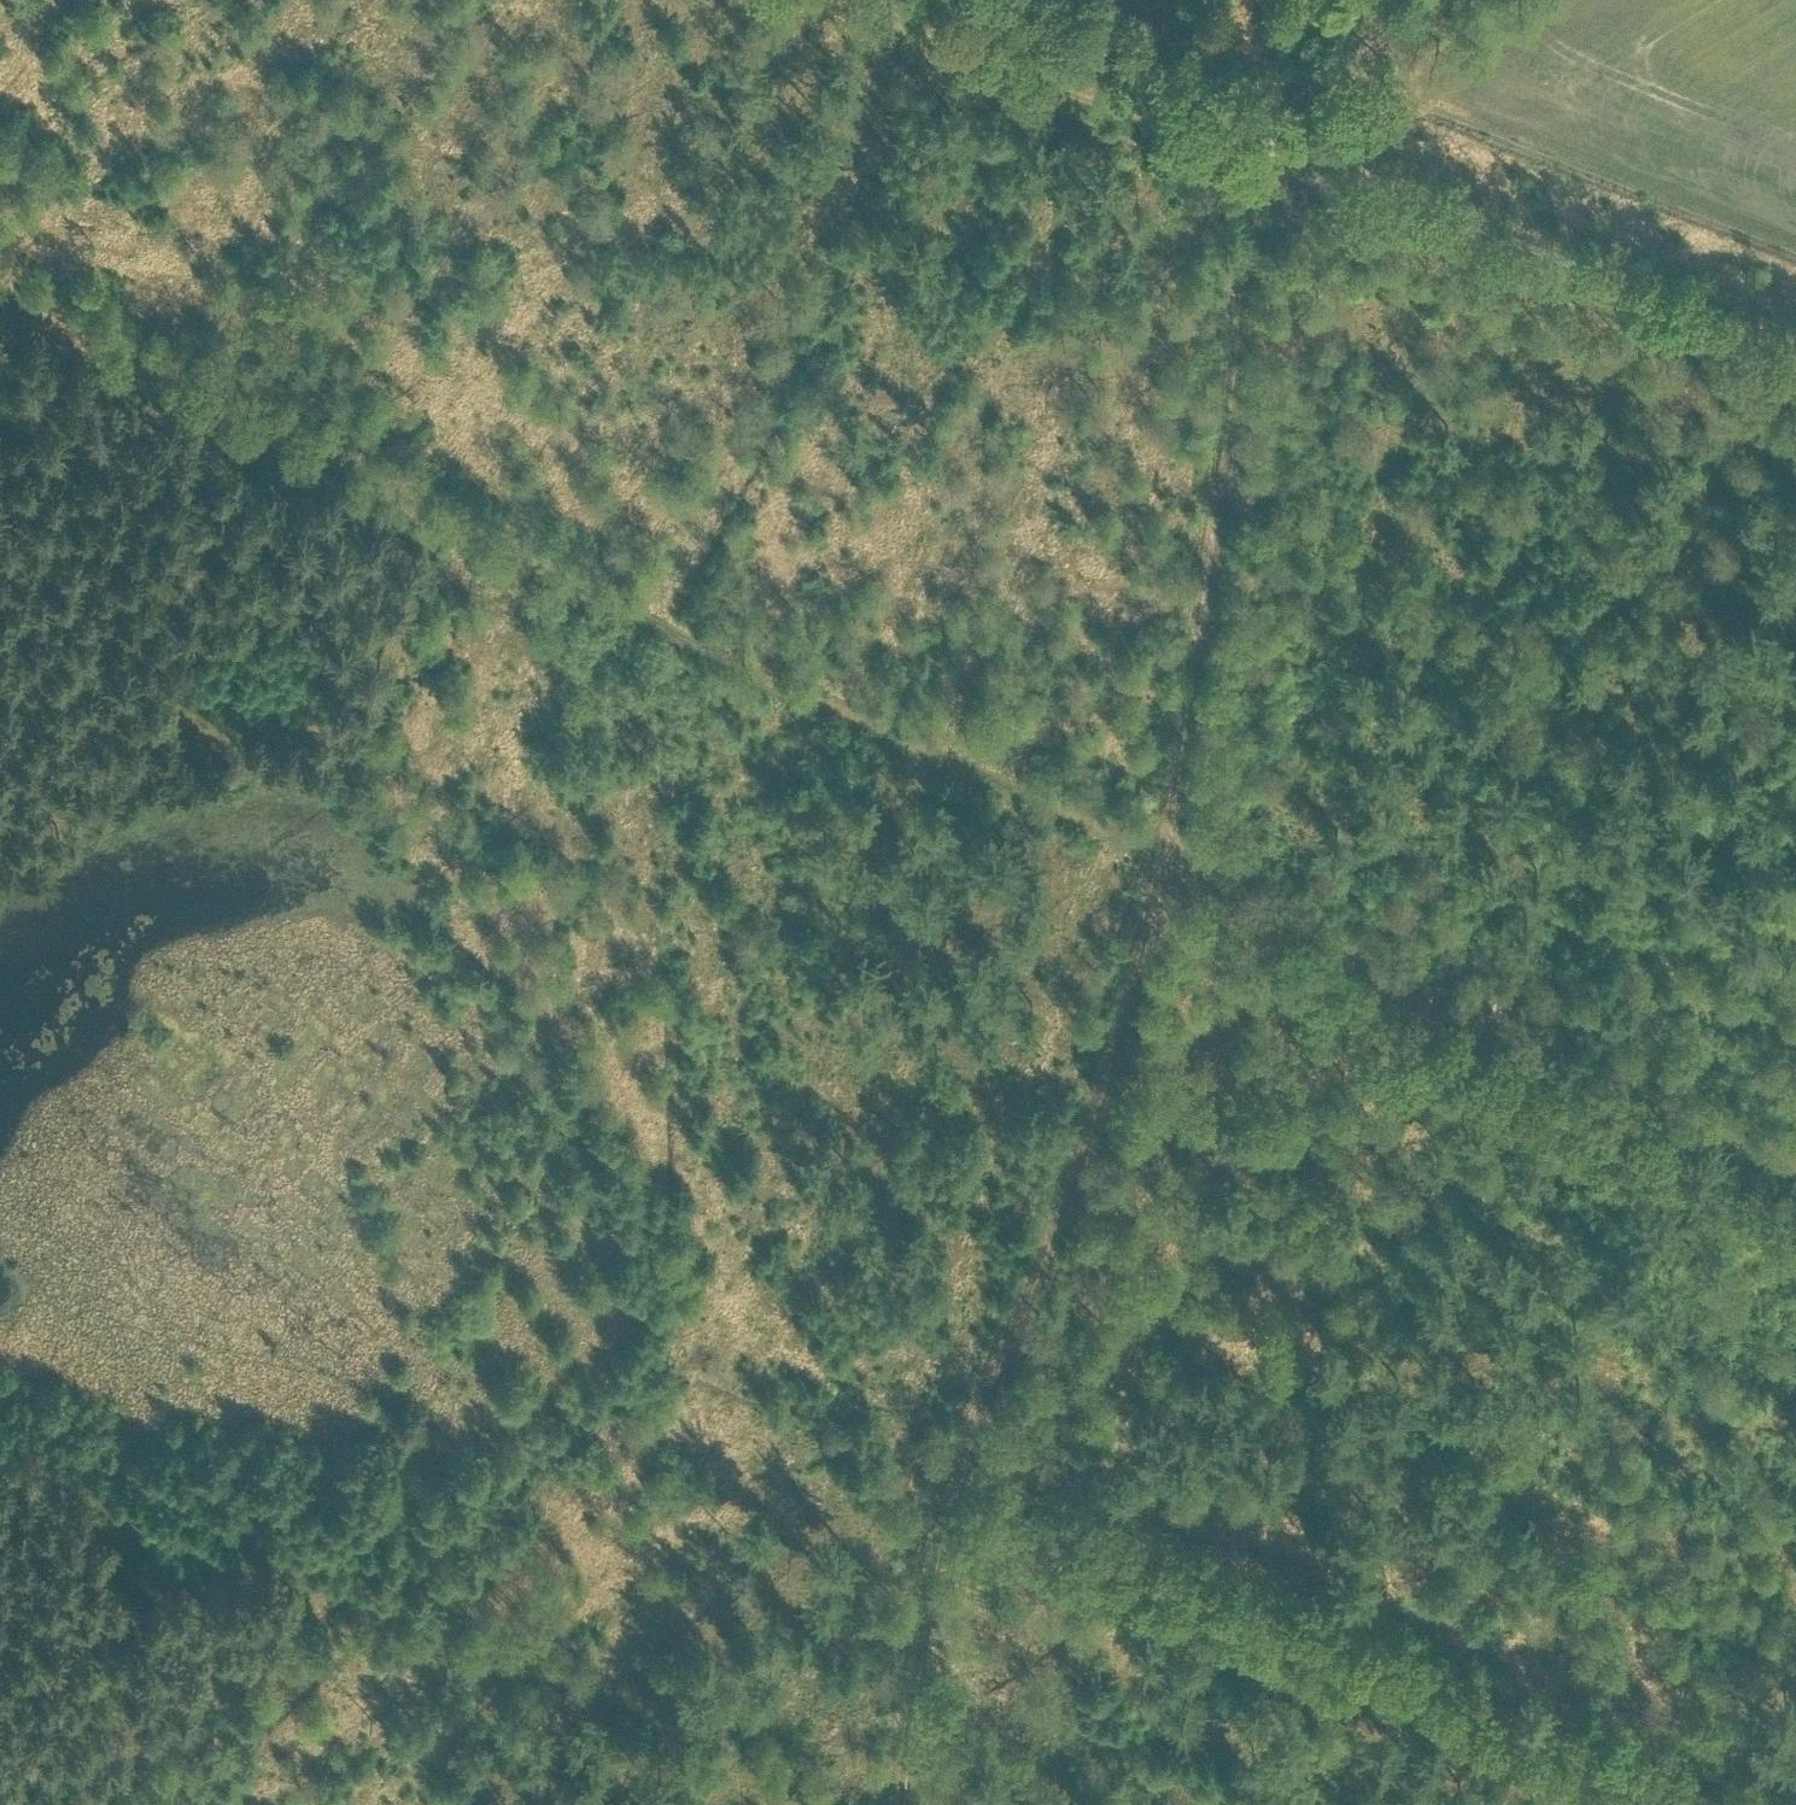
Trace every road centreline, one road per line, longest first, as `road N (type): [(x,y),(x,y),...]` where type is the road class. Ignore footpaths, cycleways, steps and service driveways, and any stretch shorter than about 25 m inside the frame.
road 1 (track): [(1175,847),(1139,994),(962,1471),(919,1659),(910,1804)]
road 2 (track): [(1175,847),(1795,1149)]
road 3 (track): [(1274,166),(1175,847)]
road 4 (track): [(1274,166),(1795,378)]
road 5 (track): [(1274,166),(859,0)]
road 6 (track): [(1442,0),(1293,98),(1274,166)]

